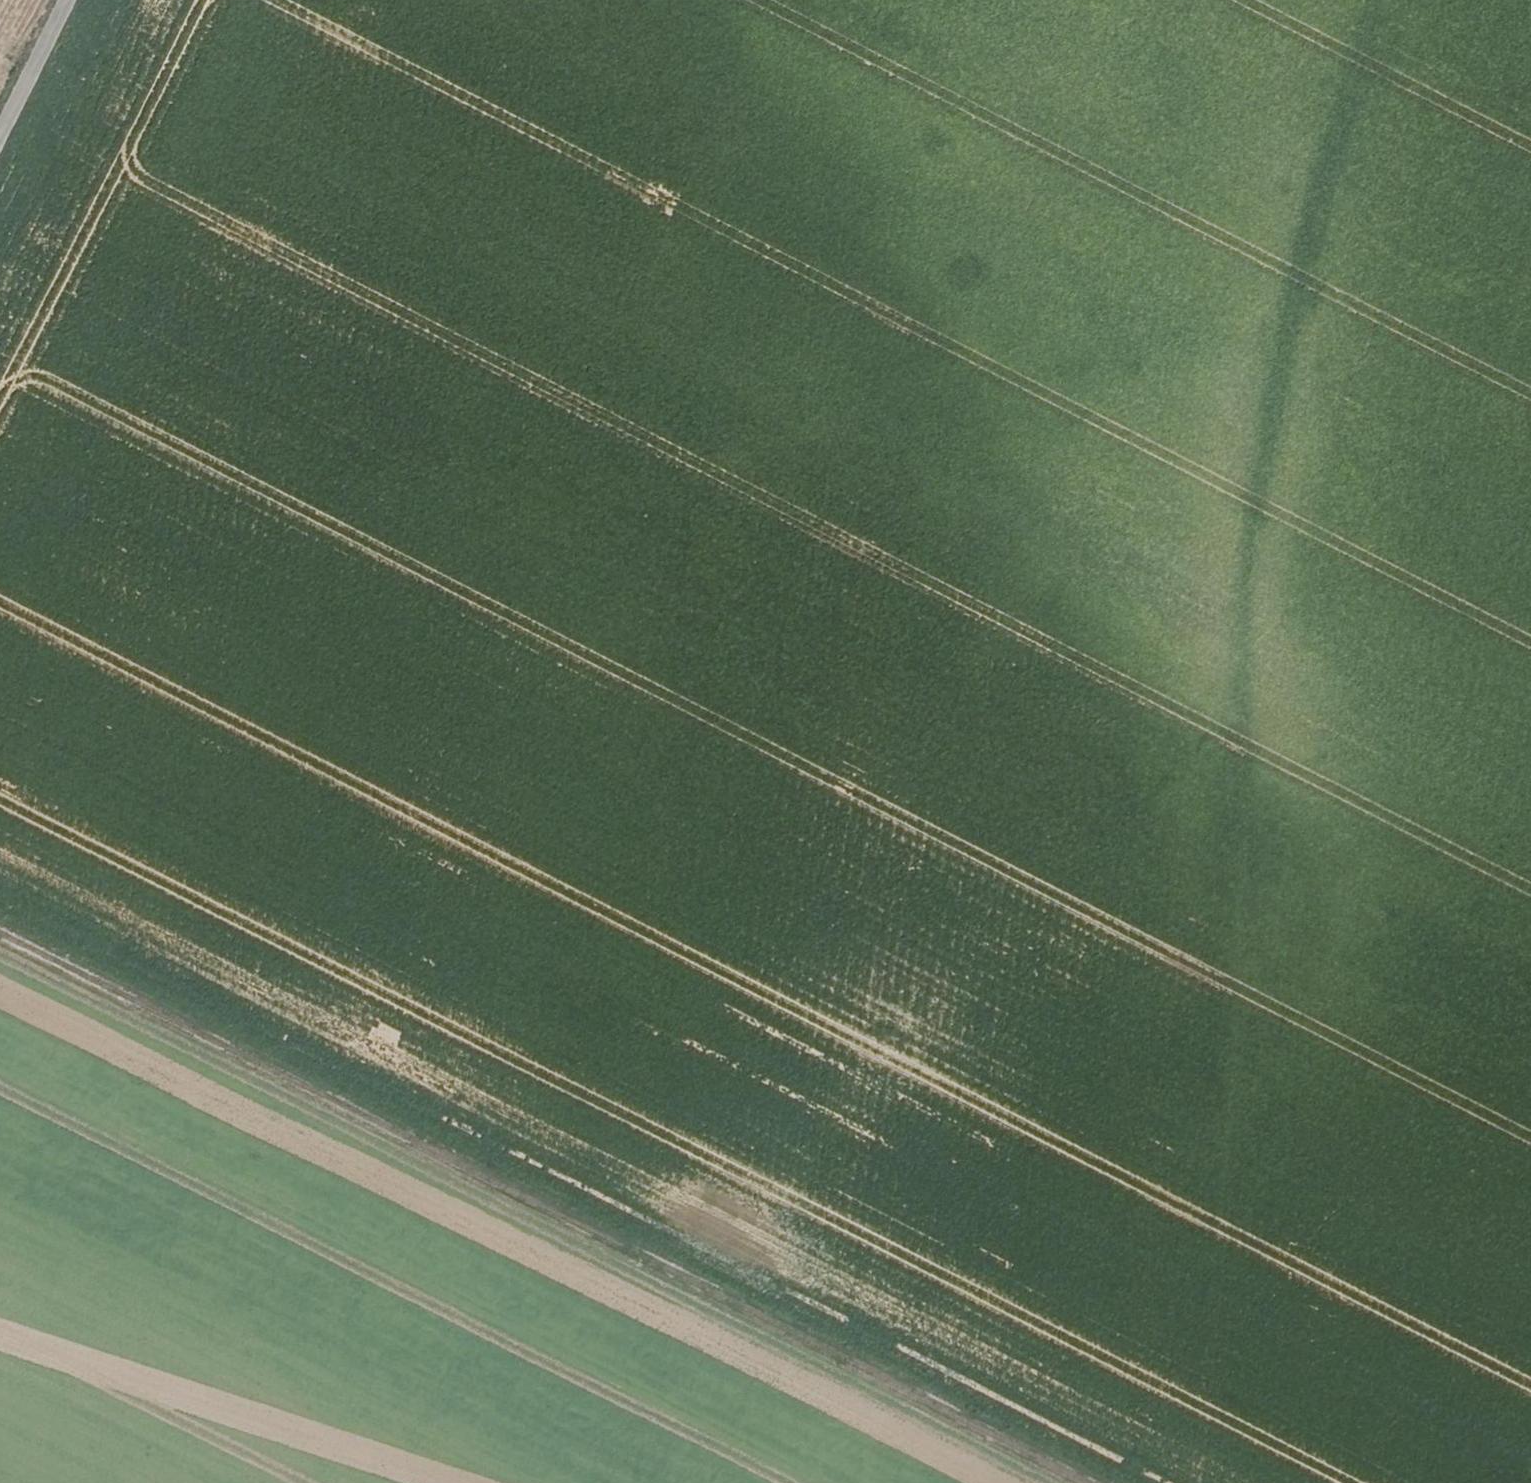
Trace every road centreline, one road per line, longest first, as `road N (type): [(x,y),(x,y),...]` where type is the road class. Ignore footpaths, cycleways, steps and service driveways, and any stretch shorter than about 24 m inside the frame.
road 1 (track): [(0,934),(1096,1482)]
road 2 (unclassified): [(0,135),(69,0)]

